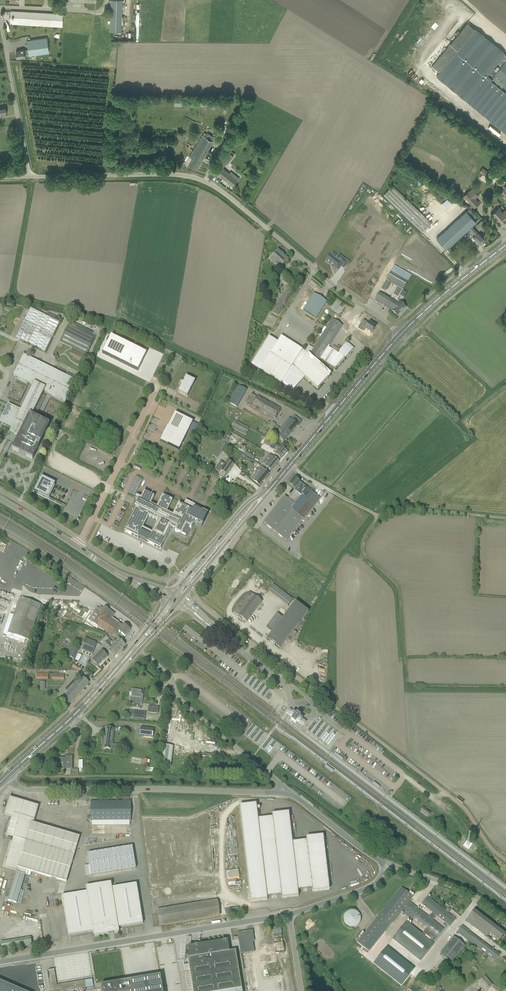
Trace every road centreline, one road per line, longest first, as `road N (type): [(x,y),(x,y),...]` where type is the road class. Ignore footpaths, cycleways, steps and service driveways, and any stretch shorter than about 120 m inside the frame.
road 1 (unclassified): [(401,334),(208,183),(175,175),(29,177)]
road 2 (unclassified): [(0,963),(290,915)]
road 3 (unclassified): [(4,779),(43,790),(285,794)]
road 4 (secondary): [(272,487),(401,334)]
road 5 (tertiary): [(173,596),(115,573),(0,499)]
road 6 (unclassified): [(285,794),(189,708),(148,657)]
road 7 (unclassified): [(29,177),(0,20)]
road 8 (secondary): [(272,487),(173,596)]
road 9 (secondary): [(180,600),(272,487)]
road 10 (secondary): [(4,779),(108,678)]
road 11 (secondary): [(401,334),(505,245)]
road 12 (unclassified): [(286,686),(180,600)]
road 13 (unclassified): [(505,919),(461,890),(387,864)]
road 14 (track): [(374,513),(505,517)]
road 15 (unclassified): [(387,864),(285,794)]

